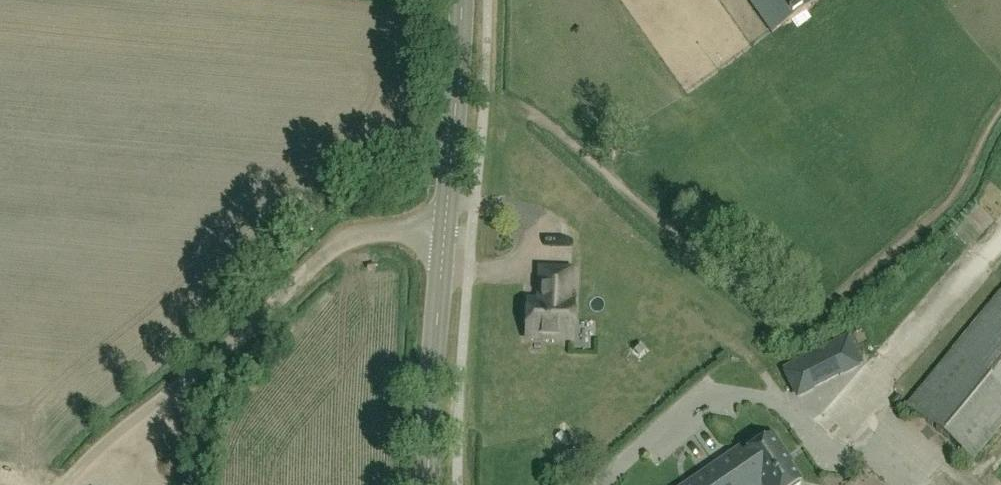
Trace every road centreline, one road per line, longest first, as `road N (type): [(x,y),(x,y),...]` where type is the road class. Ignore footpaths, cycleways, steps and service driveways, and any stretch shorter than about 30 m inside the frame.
road 1 (tertiary): [(429,484),(444,236)]
road 2 (tertiary): [(444,236),(462,0)]

